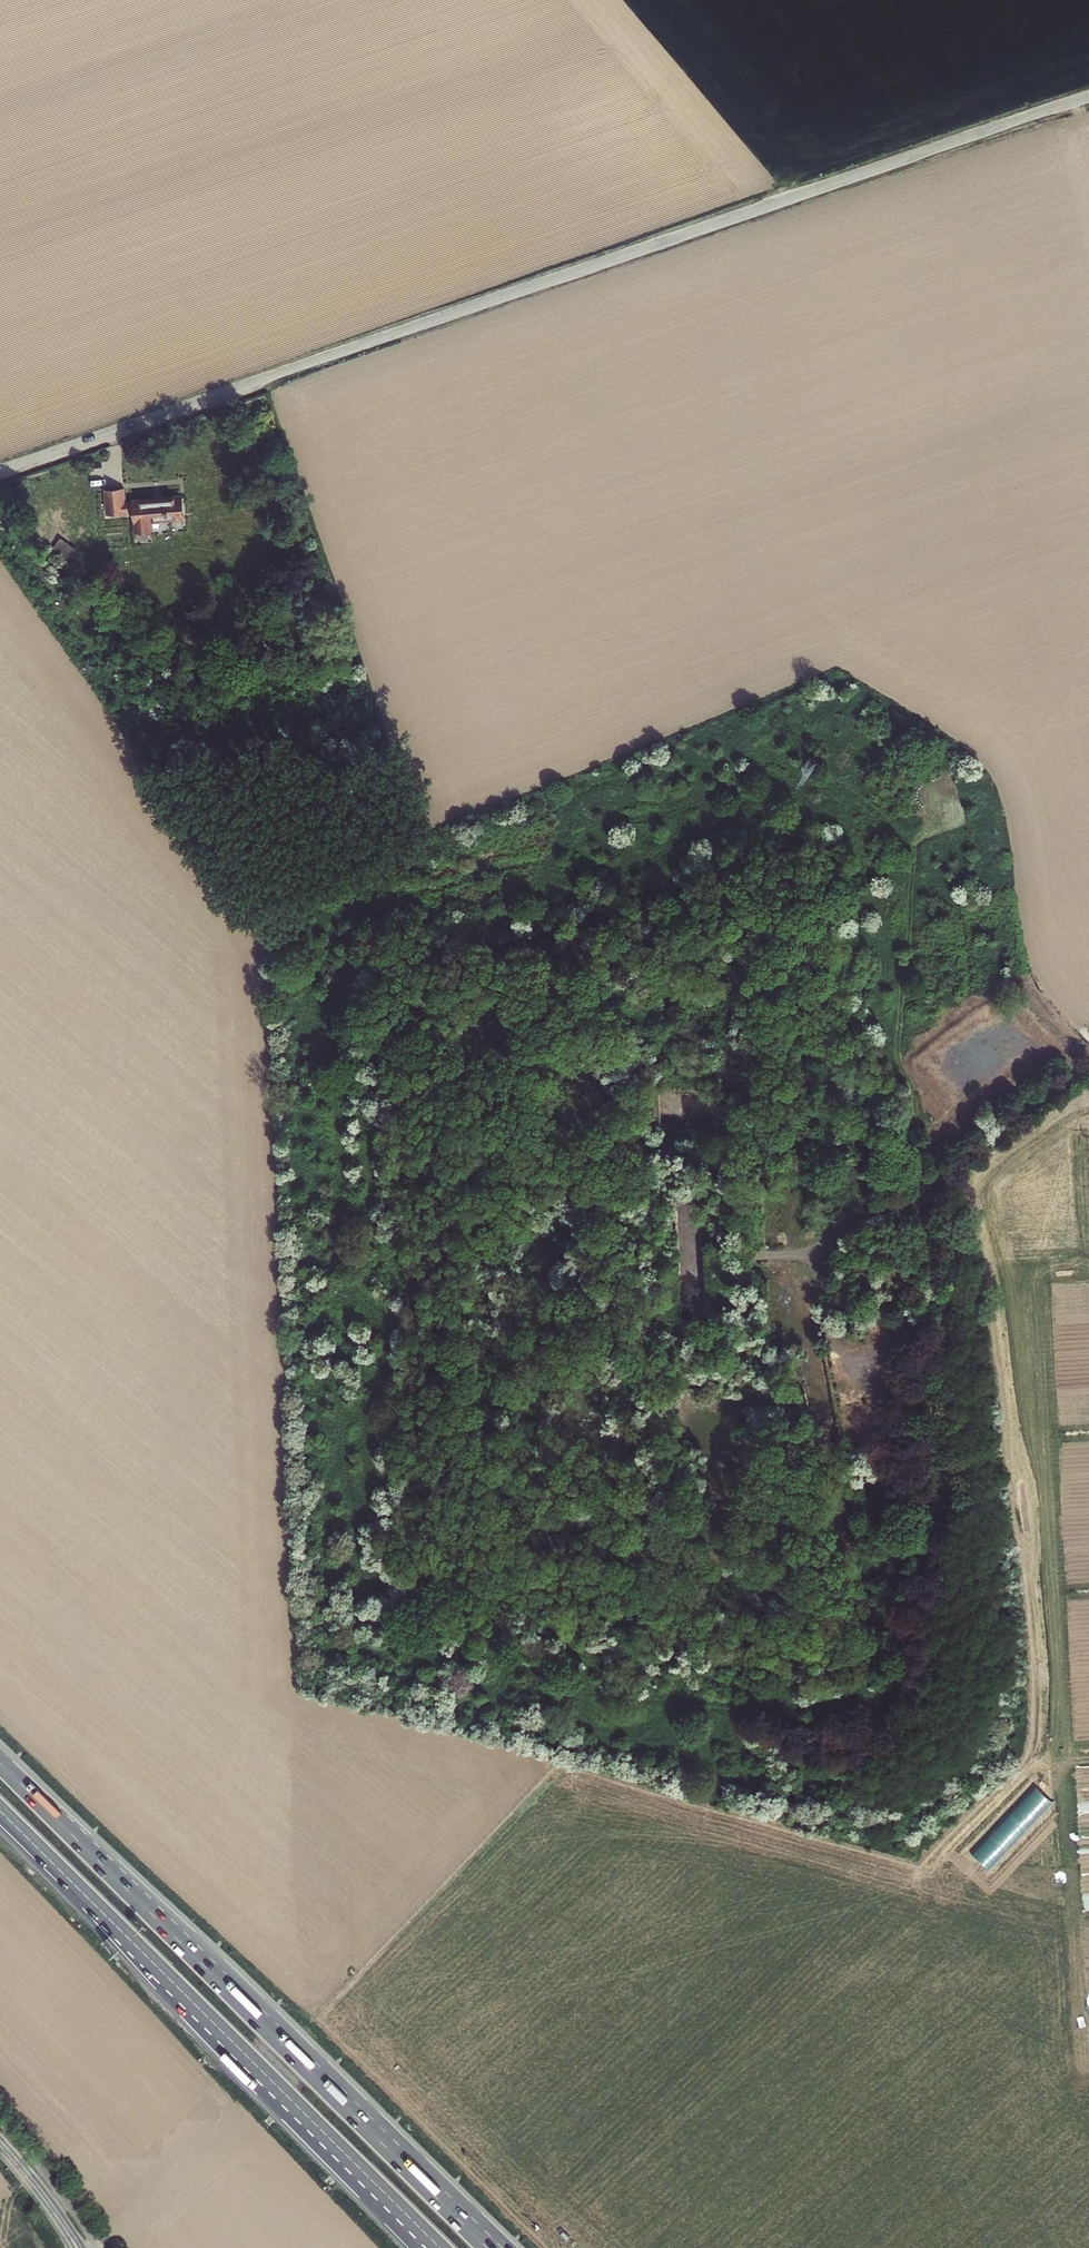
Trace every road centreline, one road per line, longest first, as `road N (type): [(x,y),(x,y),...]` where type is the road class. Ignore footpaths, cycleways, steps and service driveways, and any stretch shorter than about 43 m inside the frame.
road 1 (unclassified): [(0,472),(1088,98)]
road 2 (motorway): [(488,2247),(0,1763)]
road 3 (motorway): [(0,1811),(294,2105)]
road 4 (motorway): [(294,2105),(439,2247)]
road 5 (motorway): [(294,2105),(420,2247)]
road 6 (tertiary): [(77,2247),(0,2144)]

